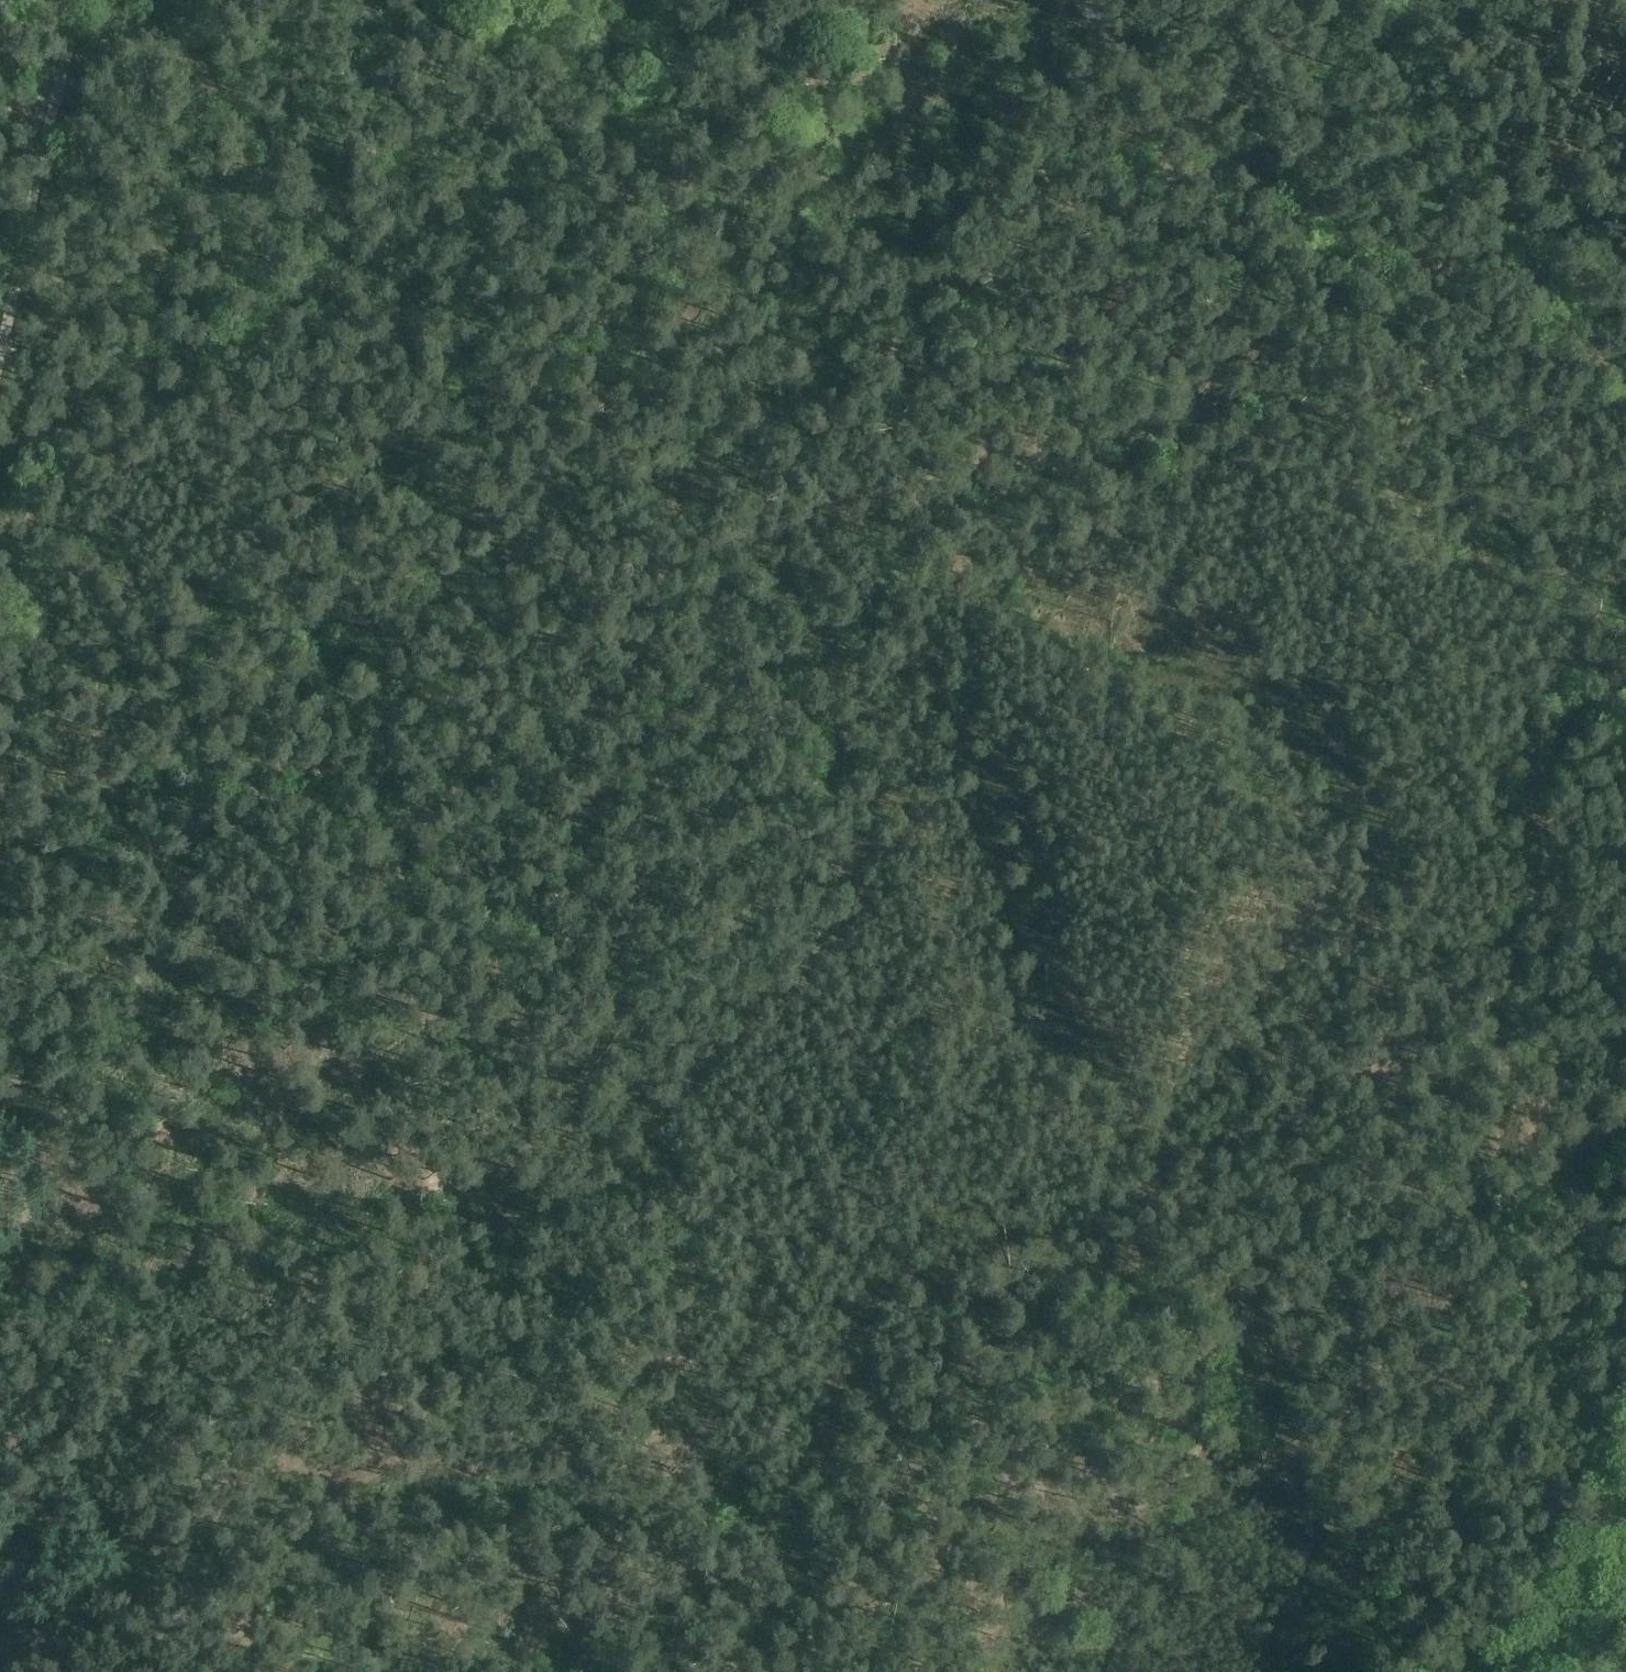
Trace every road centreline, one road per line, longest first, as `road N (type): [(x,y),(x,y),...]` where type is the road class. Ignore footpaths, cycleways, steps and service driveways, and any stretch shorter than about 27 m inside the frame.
road 1 (track): [(1625,405),(1560,317),(1510,285),(1400,263),(1297,219),(1173,109),(1074,0)]
road 2 (track): [(78,0),(0,353)]

